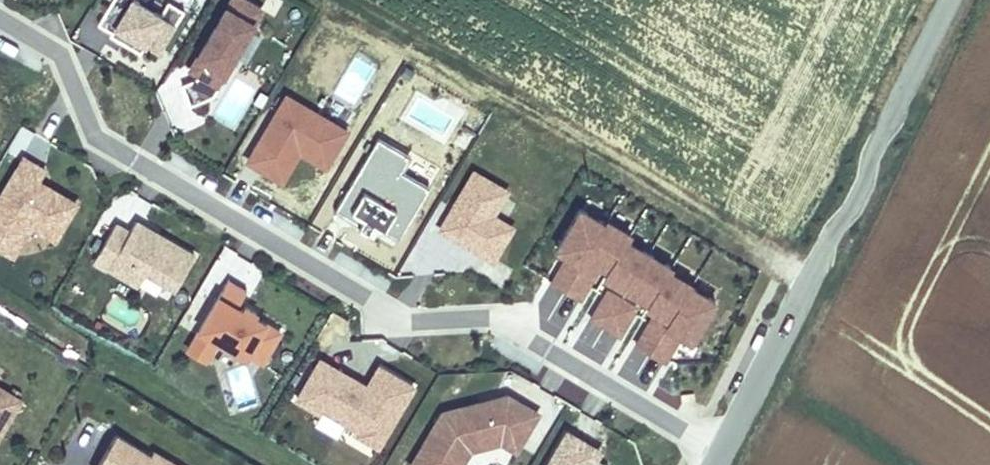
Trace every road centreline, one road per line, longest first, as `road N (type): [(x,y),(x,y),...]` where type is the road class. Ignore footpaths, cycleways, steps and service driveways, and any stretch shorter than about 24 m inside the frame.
road 1 (residential): [(0,20),(62,56),(95,137),(396,319),(496,321),(721,457)]
road 2 (unclassified): [(721,457),(949,0)]

